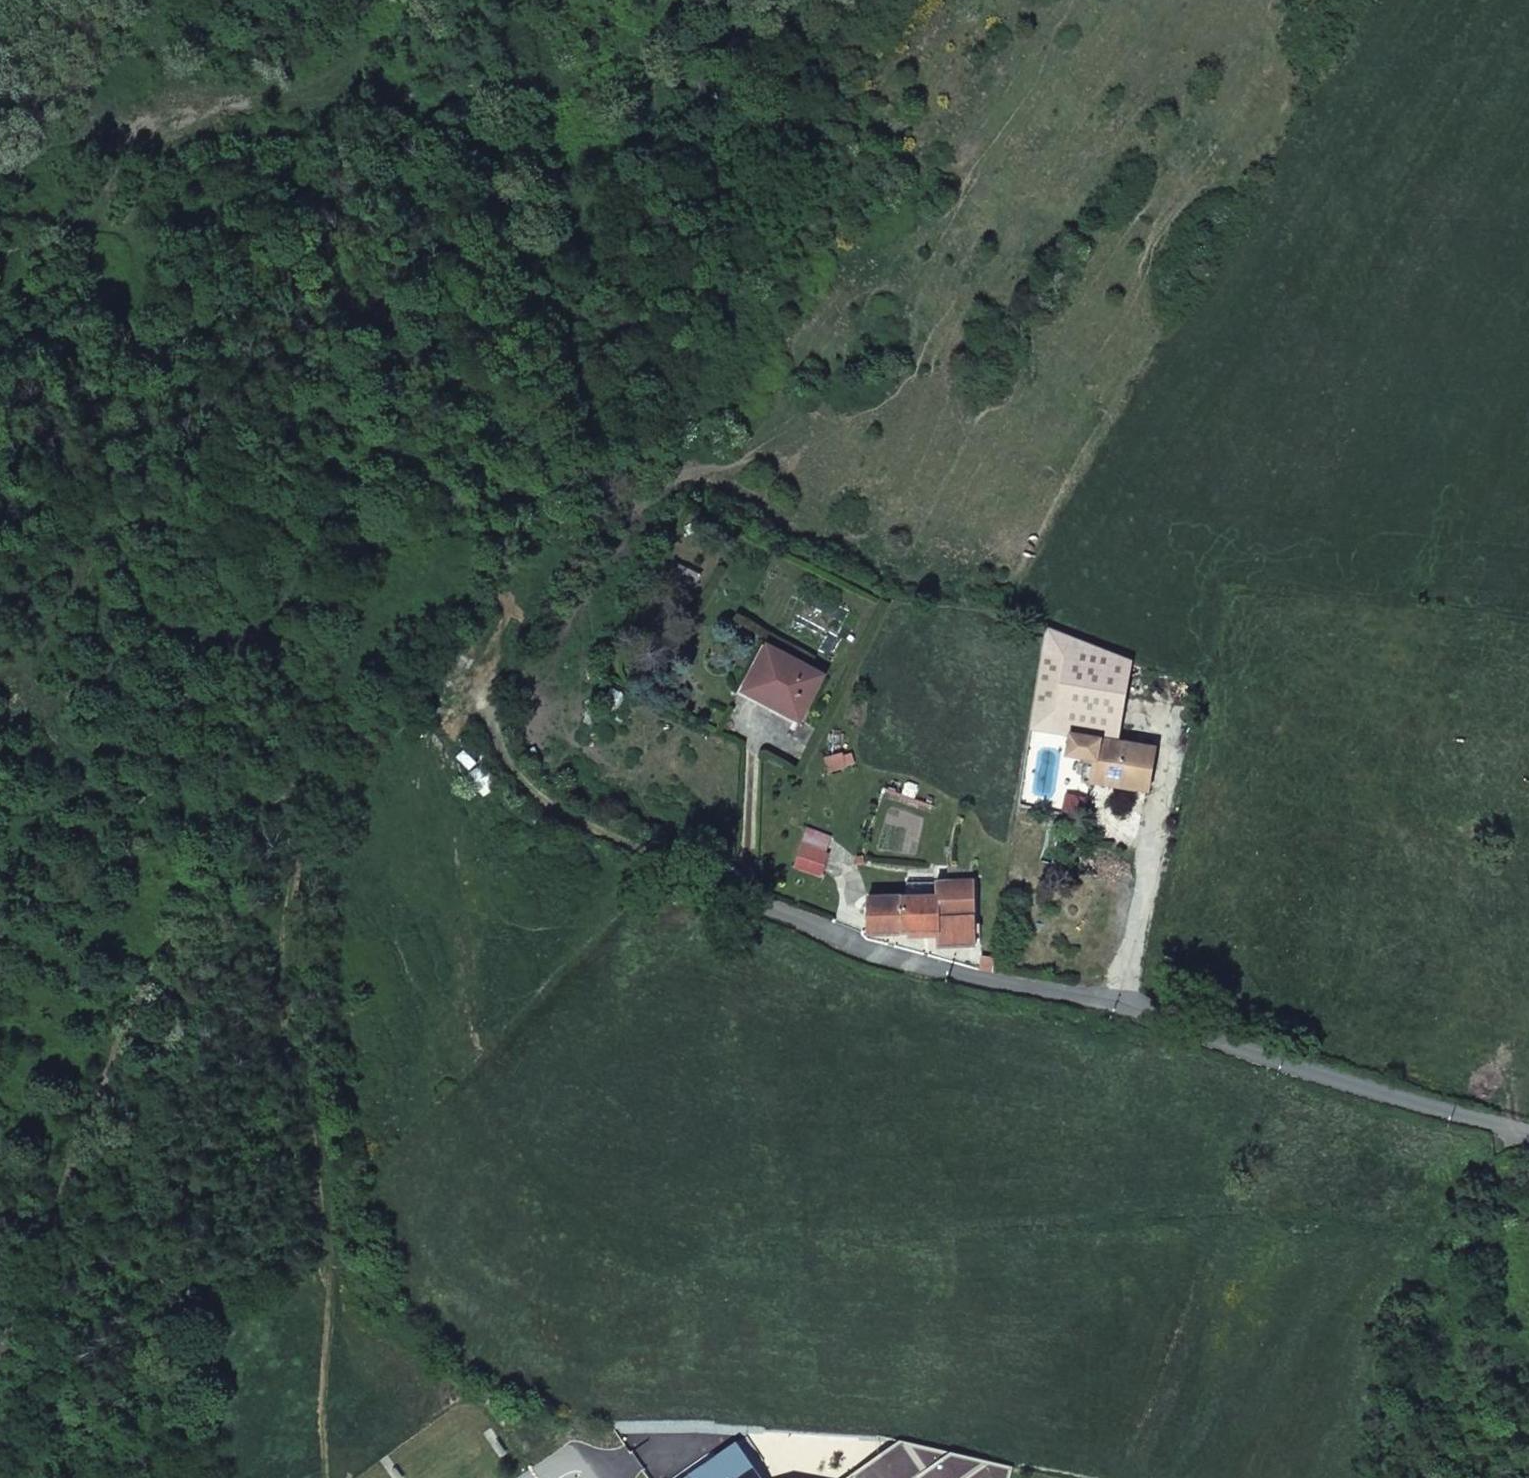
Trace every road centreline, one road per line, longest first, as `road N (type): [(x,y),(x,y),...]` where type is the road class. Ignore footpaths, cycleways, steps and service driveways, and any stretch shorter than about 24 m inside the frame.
road 1 (residential): [(744,902),(938,981),(1133,1017),(1528,1138)]

